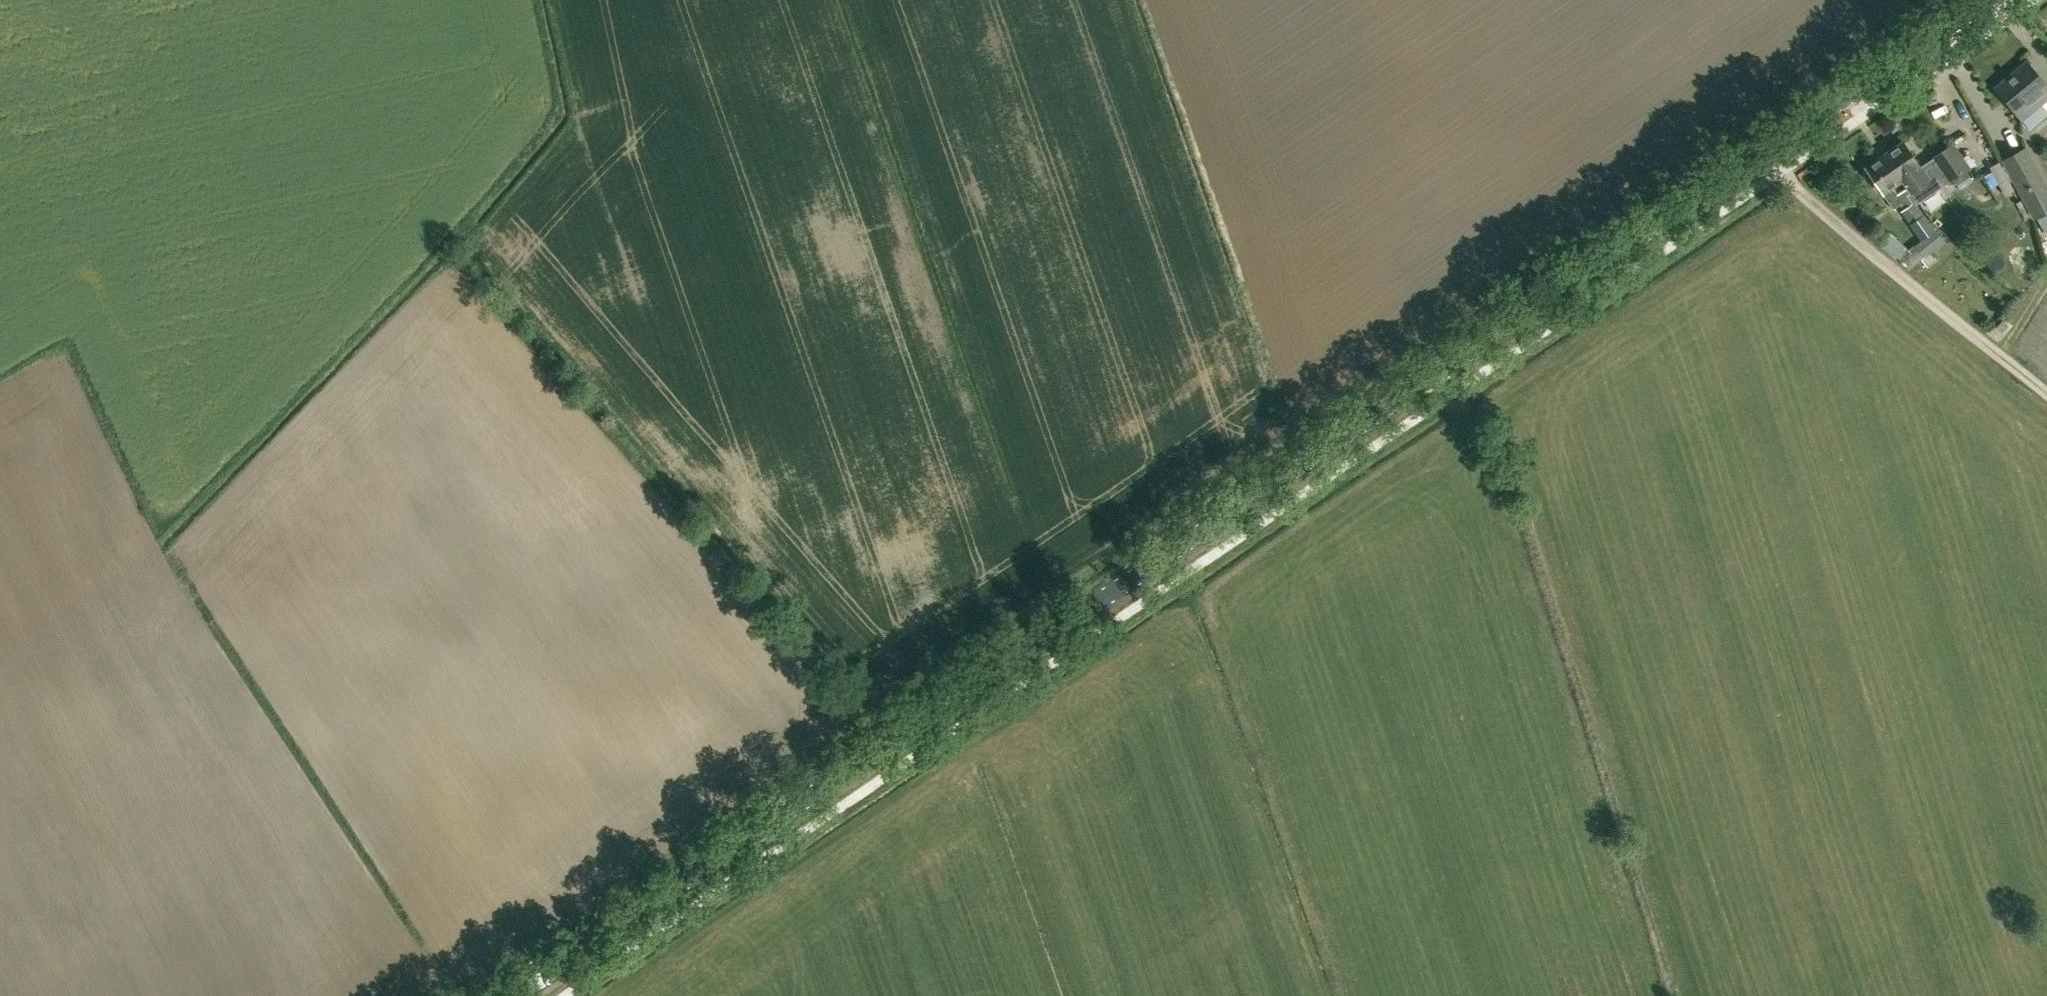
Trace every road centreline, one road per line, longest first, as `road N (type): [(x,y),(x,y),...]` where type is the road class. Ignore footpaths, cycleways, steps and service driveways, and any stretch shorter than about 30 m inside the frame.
road 1 (tertiary): [(517,995),(1991,0)]
road 2 (track): [(2046,395),(1766,151)]

